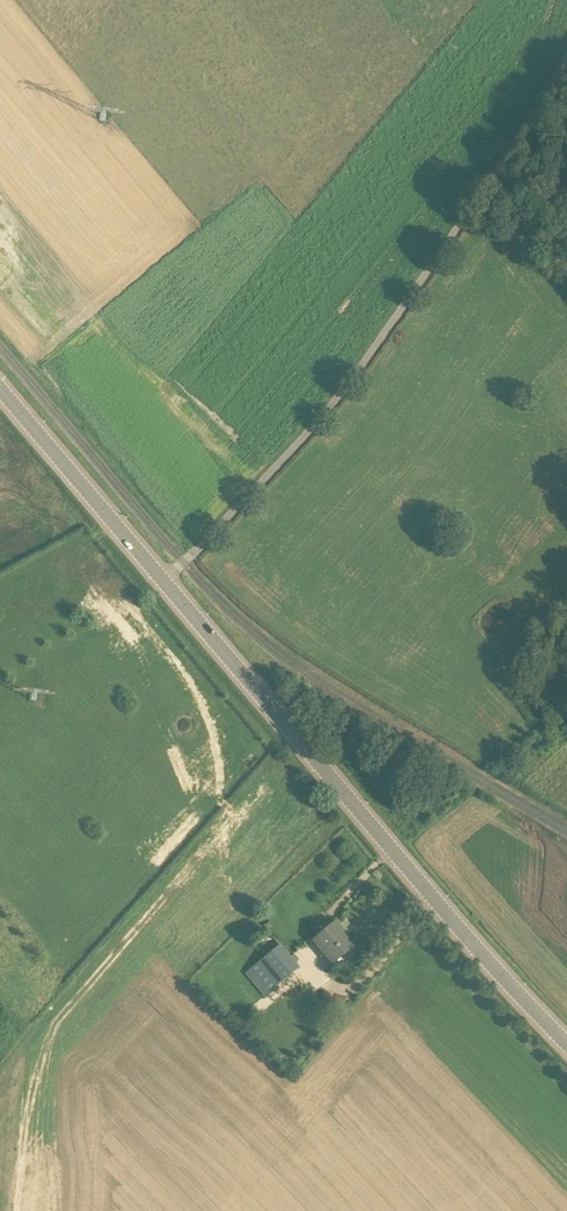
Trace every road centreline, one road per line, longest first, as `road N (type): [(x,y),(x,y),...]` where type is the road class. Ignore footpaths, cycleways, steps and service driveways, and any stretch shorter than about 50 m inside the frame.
road 1 (unclassified): [(164,580),(338,399),(566,78)]
road 2 (tertiary): [(566,1045),(164,580)]
road 3 (tertiary): [(164,580),(0,389)]

